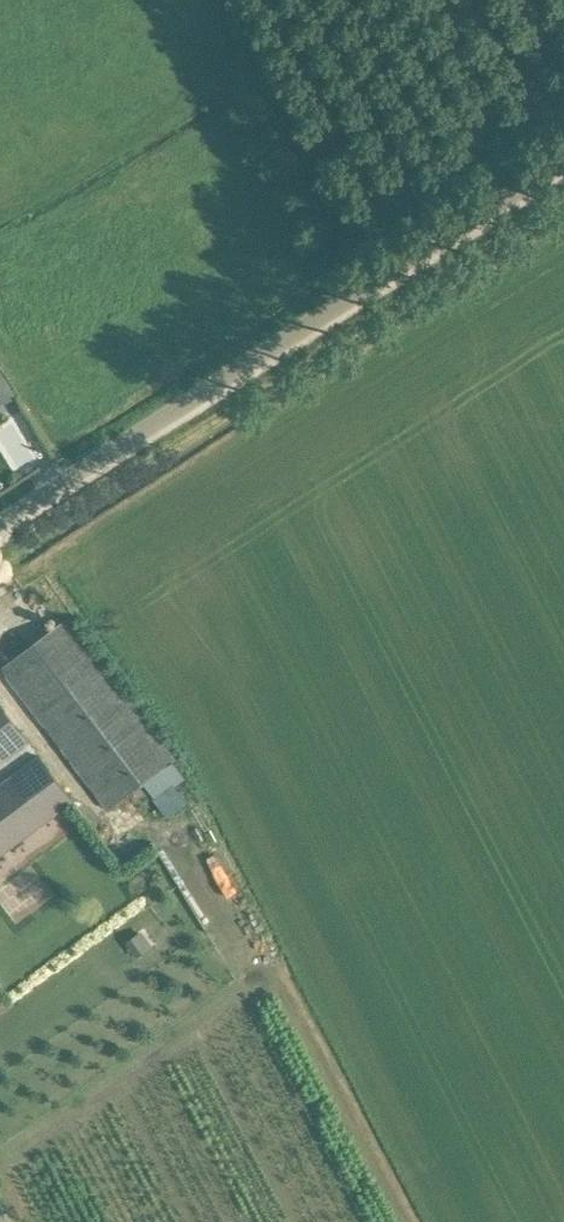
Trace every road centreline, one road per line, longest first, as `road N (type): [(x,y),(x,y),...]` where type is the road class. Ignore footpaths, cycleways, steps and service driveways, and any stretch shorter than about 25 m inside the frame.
road 1 (unclassified): [(0,524),(563,163)]

